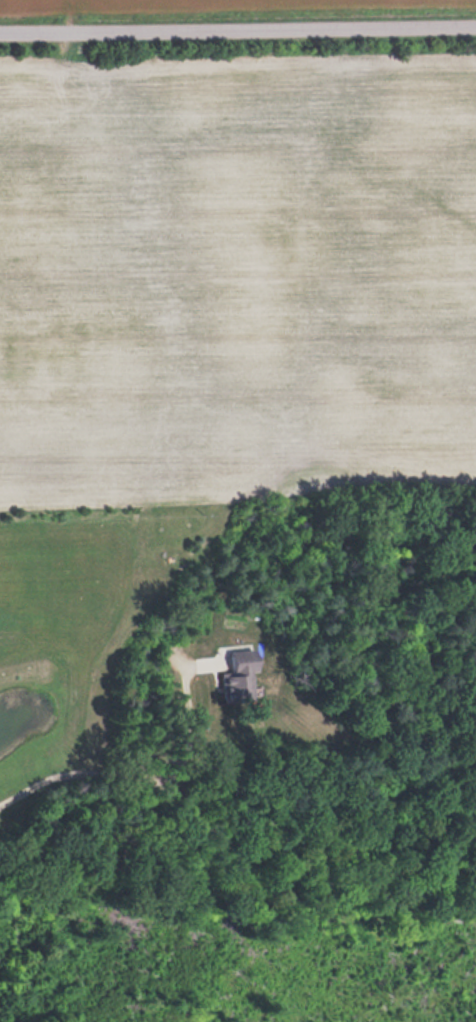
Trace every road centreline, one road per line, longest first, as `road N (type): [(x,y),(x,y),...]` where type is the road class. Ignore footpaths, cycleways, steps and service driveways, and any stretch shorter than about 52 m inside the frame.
road 1 (residential): [(475,32),(0,38)]

